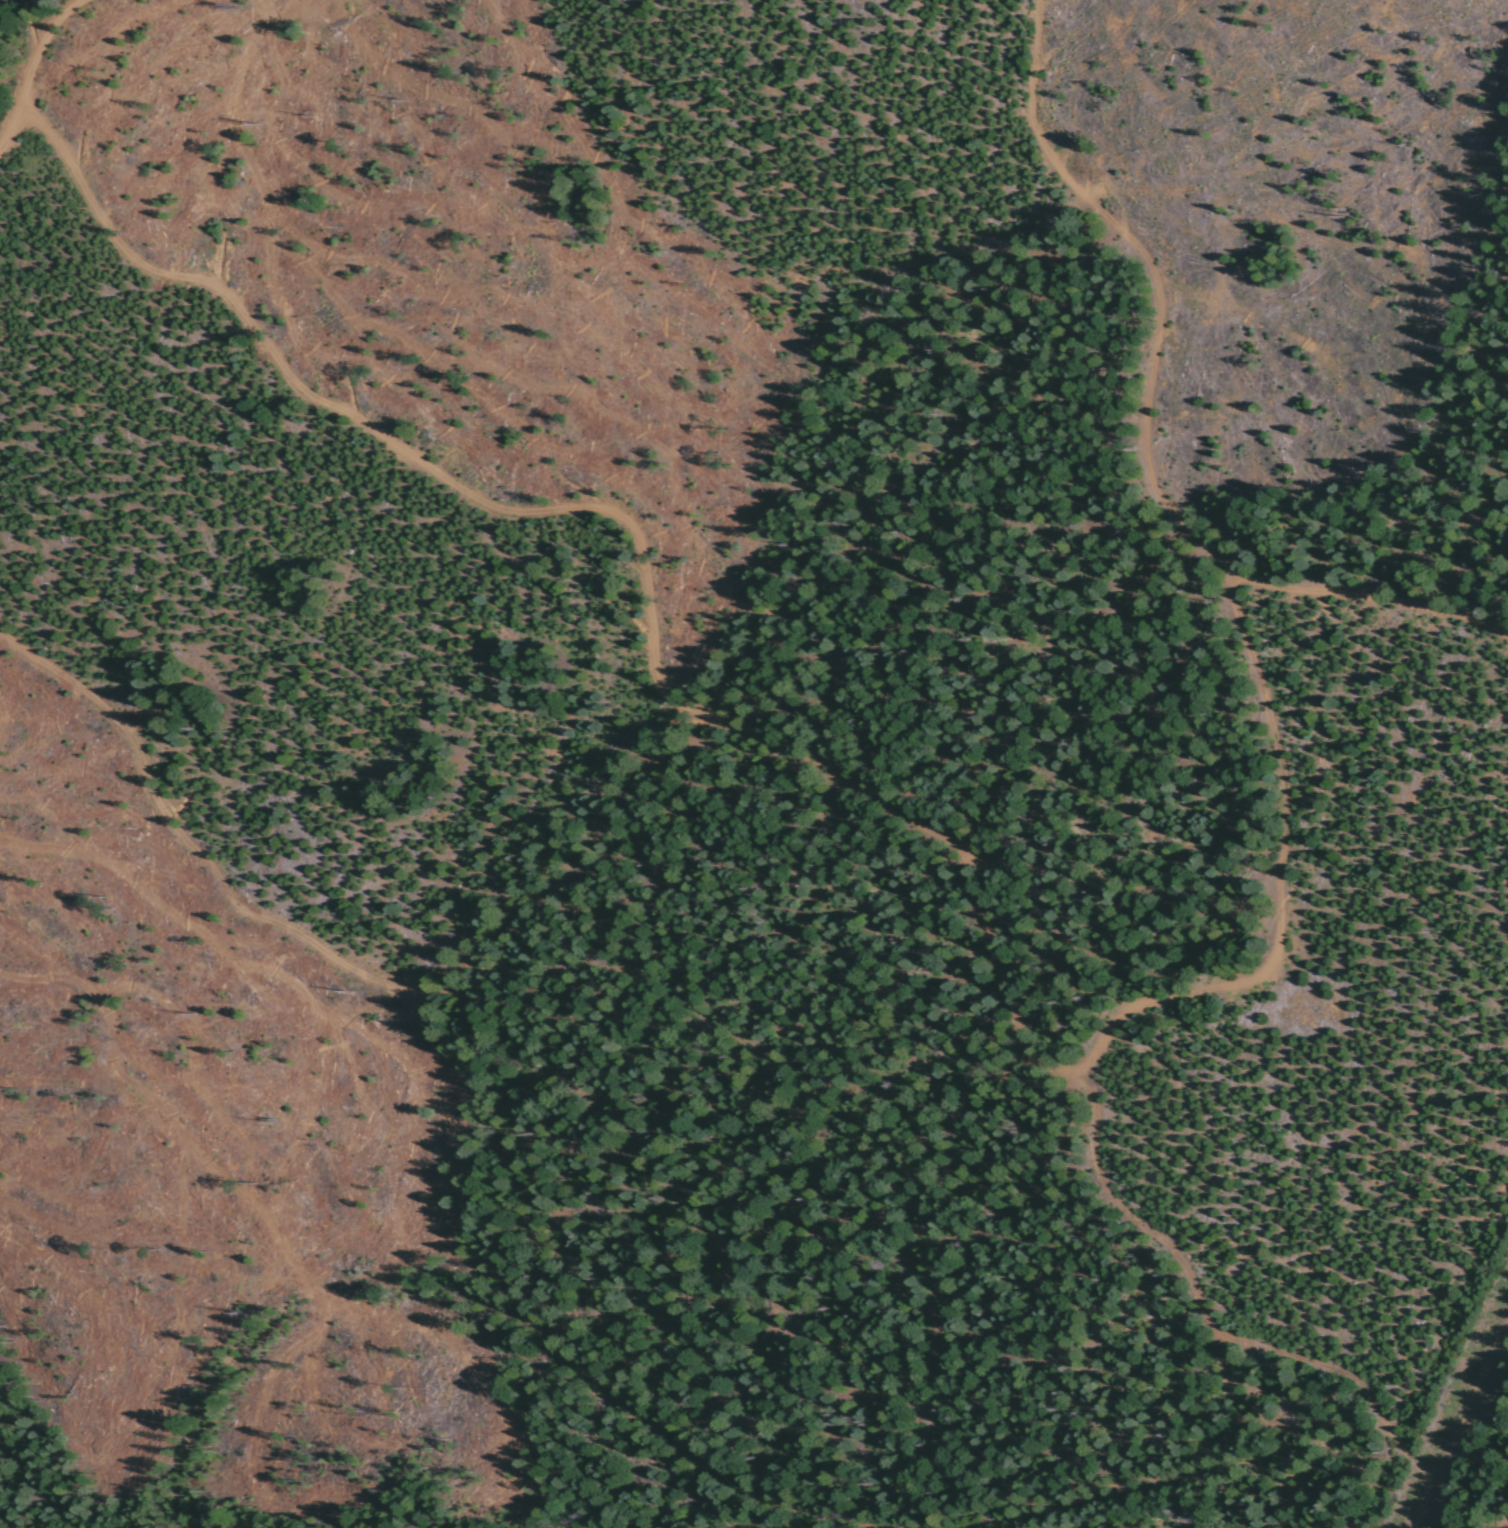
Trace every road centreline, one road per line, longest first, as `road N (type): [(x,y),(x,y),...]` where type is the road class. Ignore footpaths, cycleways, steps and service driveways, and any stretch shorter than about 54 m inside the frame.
road 1 (track): [(1403,1527),(1507,1304)]
road 2 (track): [(0,157),(51,41),(70,17),(105,0)]

